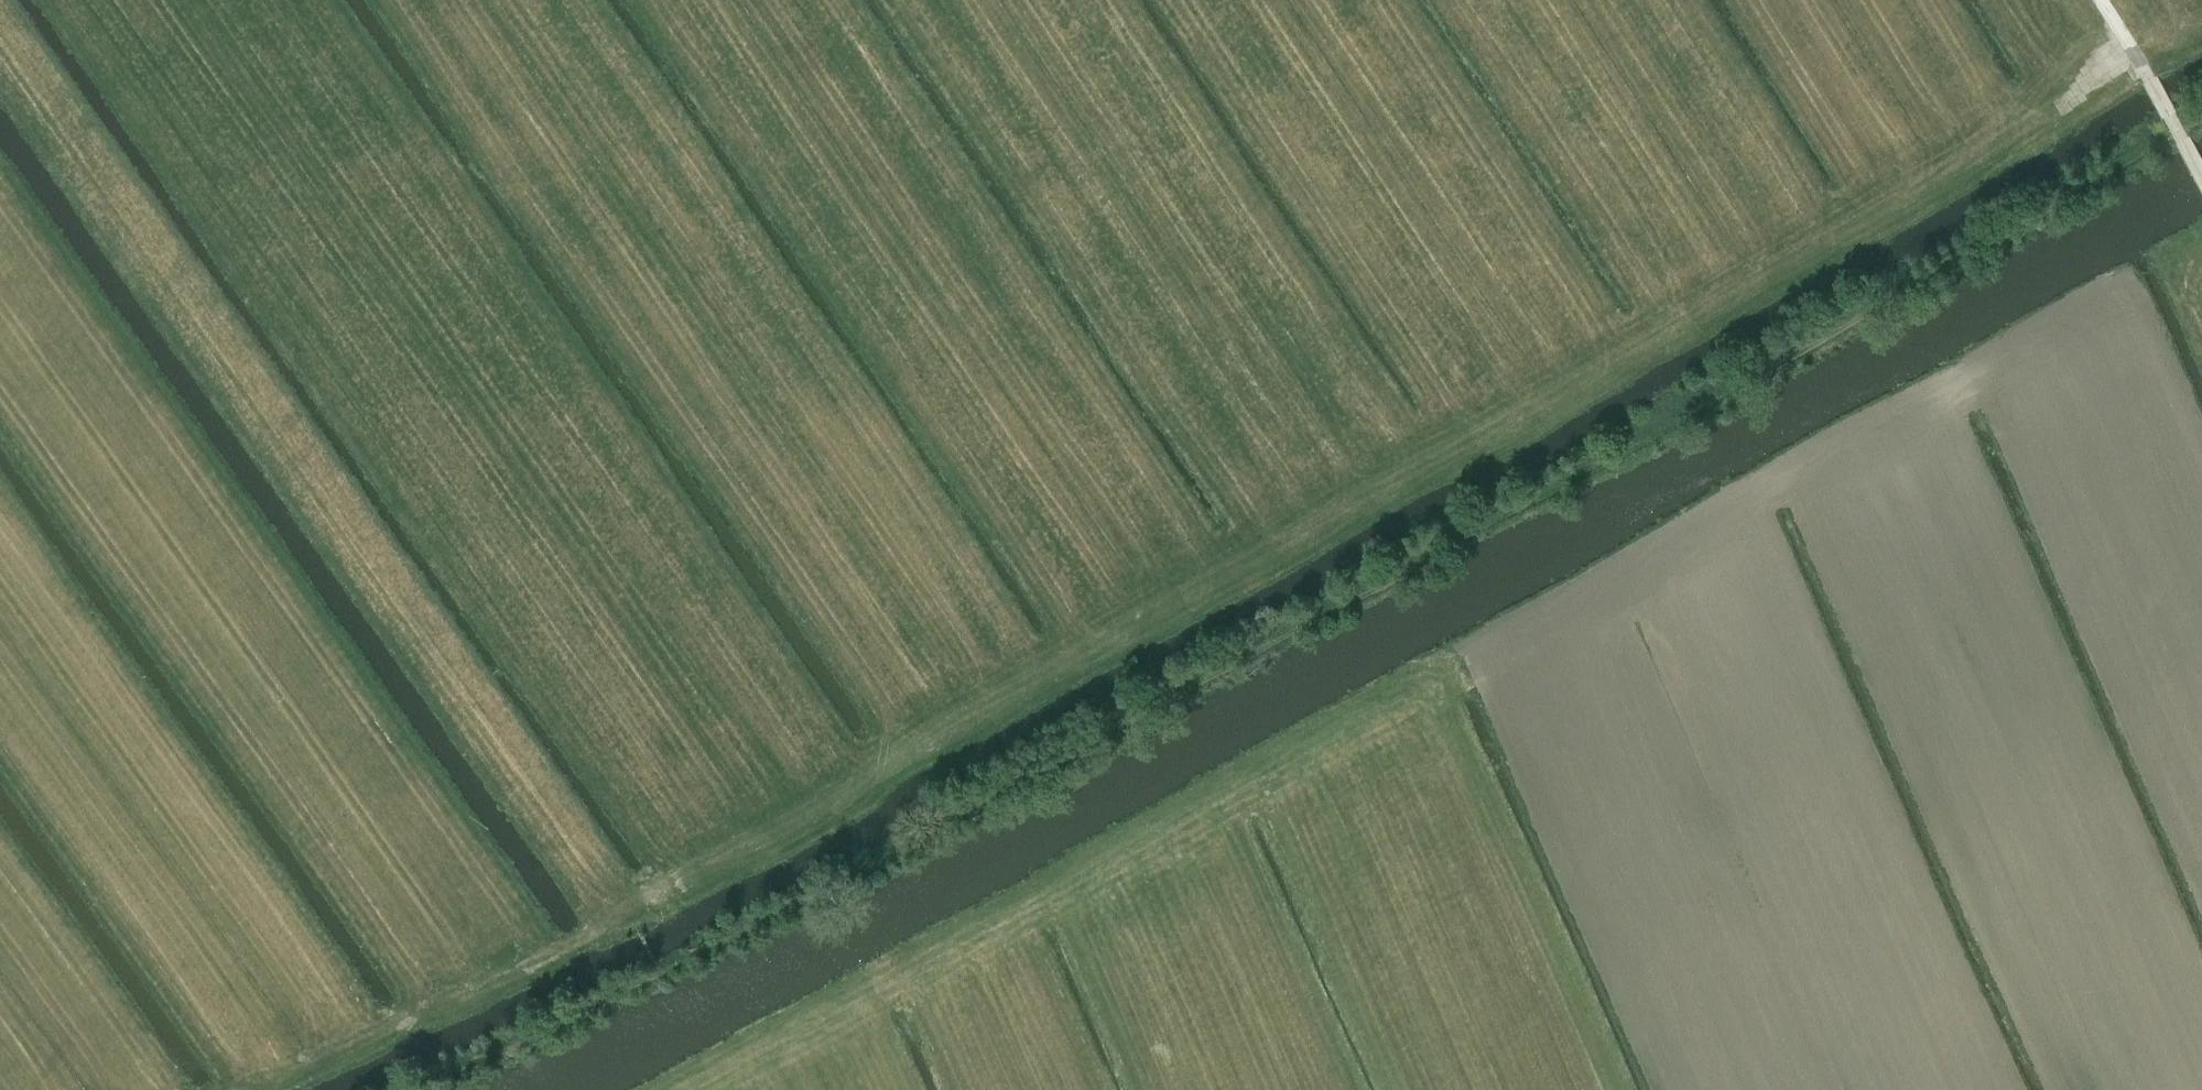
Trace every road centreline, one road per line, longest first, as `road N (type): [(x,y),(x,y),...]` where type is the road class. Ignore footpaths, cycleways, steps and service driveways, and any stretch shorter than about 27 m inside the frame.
road 1 (track): [(2201,175),(2101,0)]

